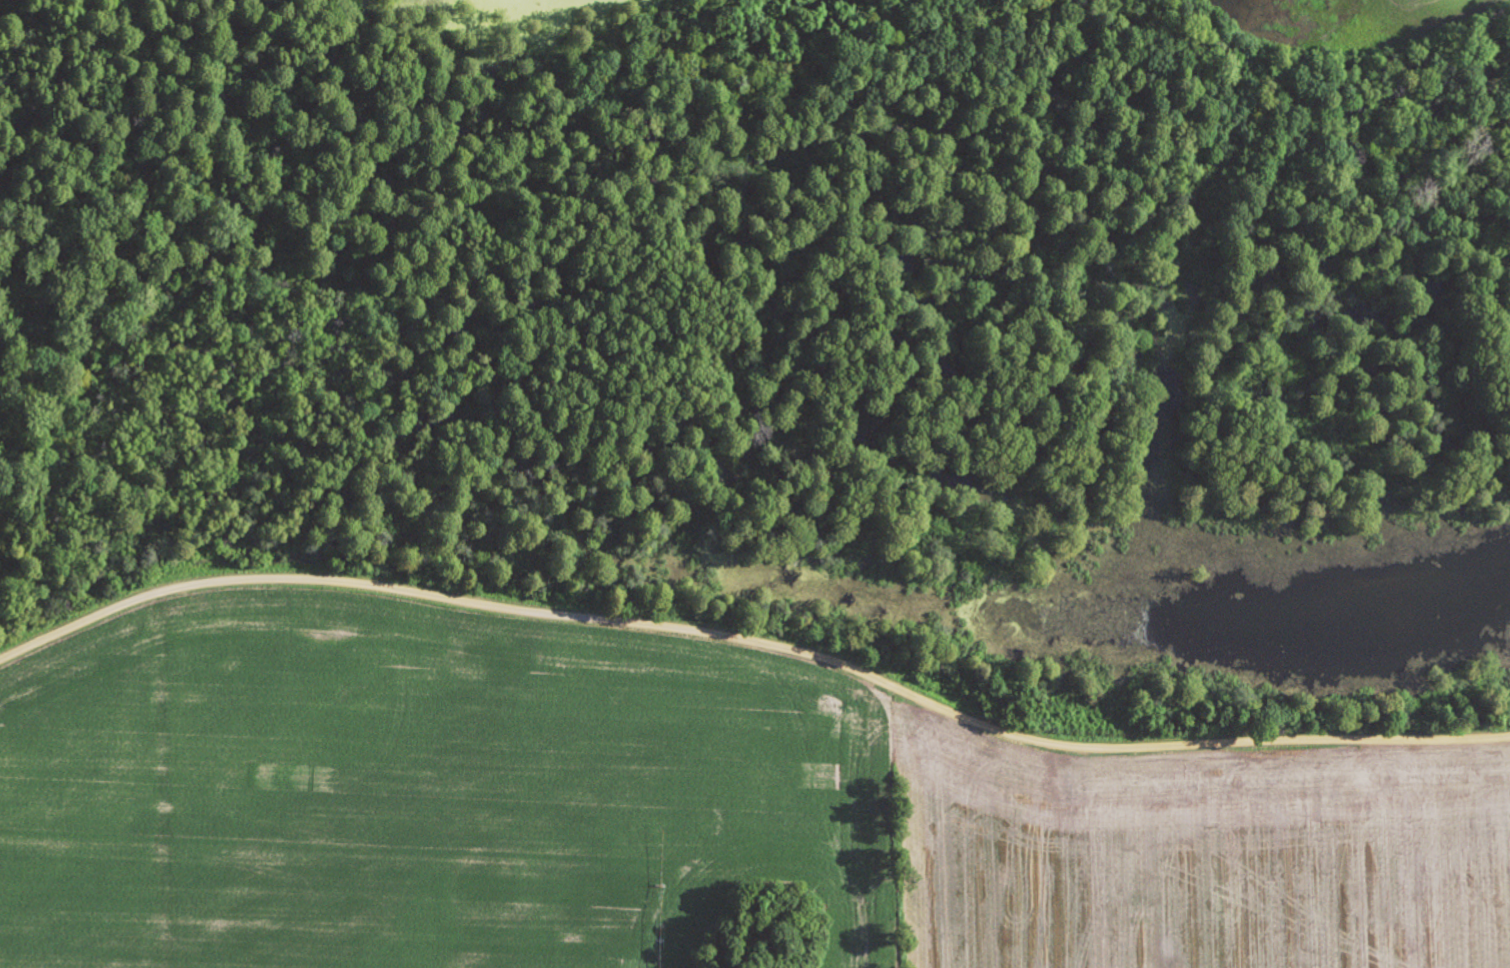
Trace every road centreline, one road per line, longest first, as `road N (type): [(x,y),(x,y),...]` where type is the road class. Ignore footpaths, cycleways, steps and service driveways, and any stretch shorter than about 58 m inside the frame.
road 1 (residential): [(0,659),(183,588),(358,583),(721,636),(833,662),(997,729),(1082,748),(1509,735)]

